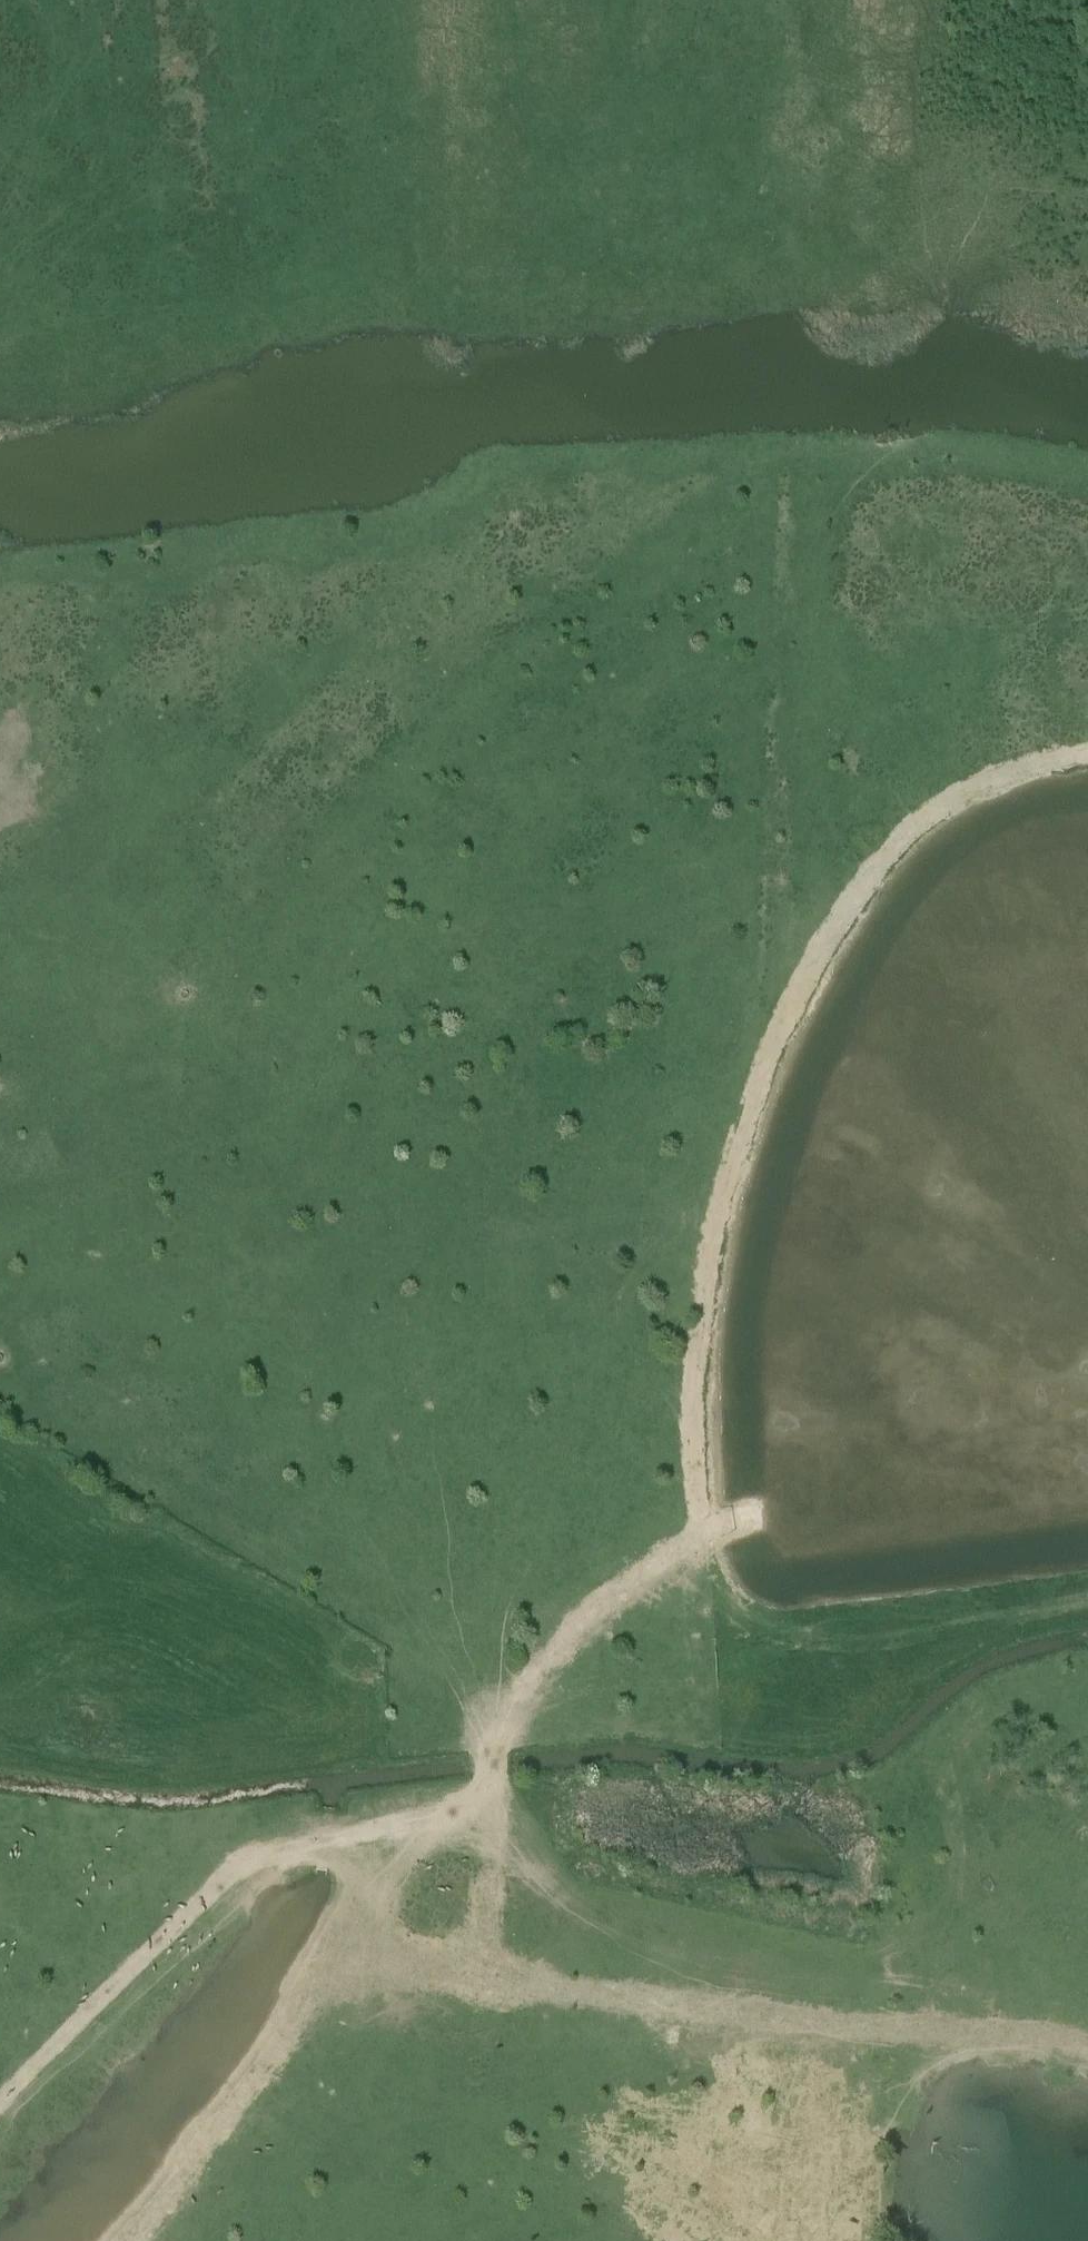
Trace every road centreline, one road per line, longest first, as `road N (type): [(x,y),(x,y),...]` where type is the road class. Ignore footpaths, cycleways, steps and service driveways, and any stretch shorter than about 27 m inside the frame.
road 1 (track): [(888,2019),(1087,2072)]

